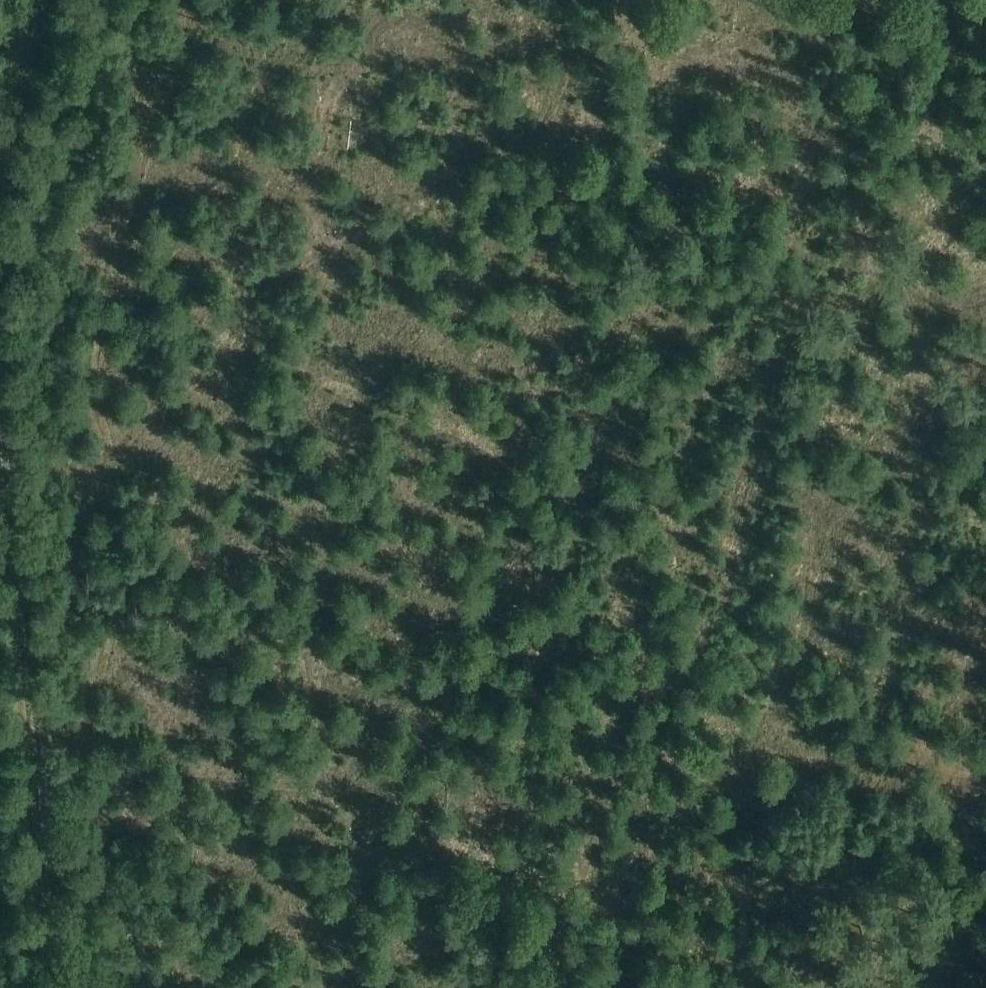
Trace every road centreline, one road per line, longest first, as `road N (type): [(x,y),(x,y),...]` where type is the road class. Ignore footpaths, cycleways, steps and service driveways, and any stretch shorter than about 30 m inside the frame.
road 1 (track): [(59,987),(0,277)]
road 2 (track): [(241,987),(43,837)]
road 3 (track): [(0,208),(41,0)]

